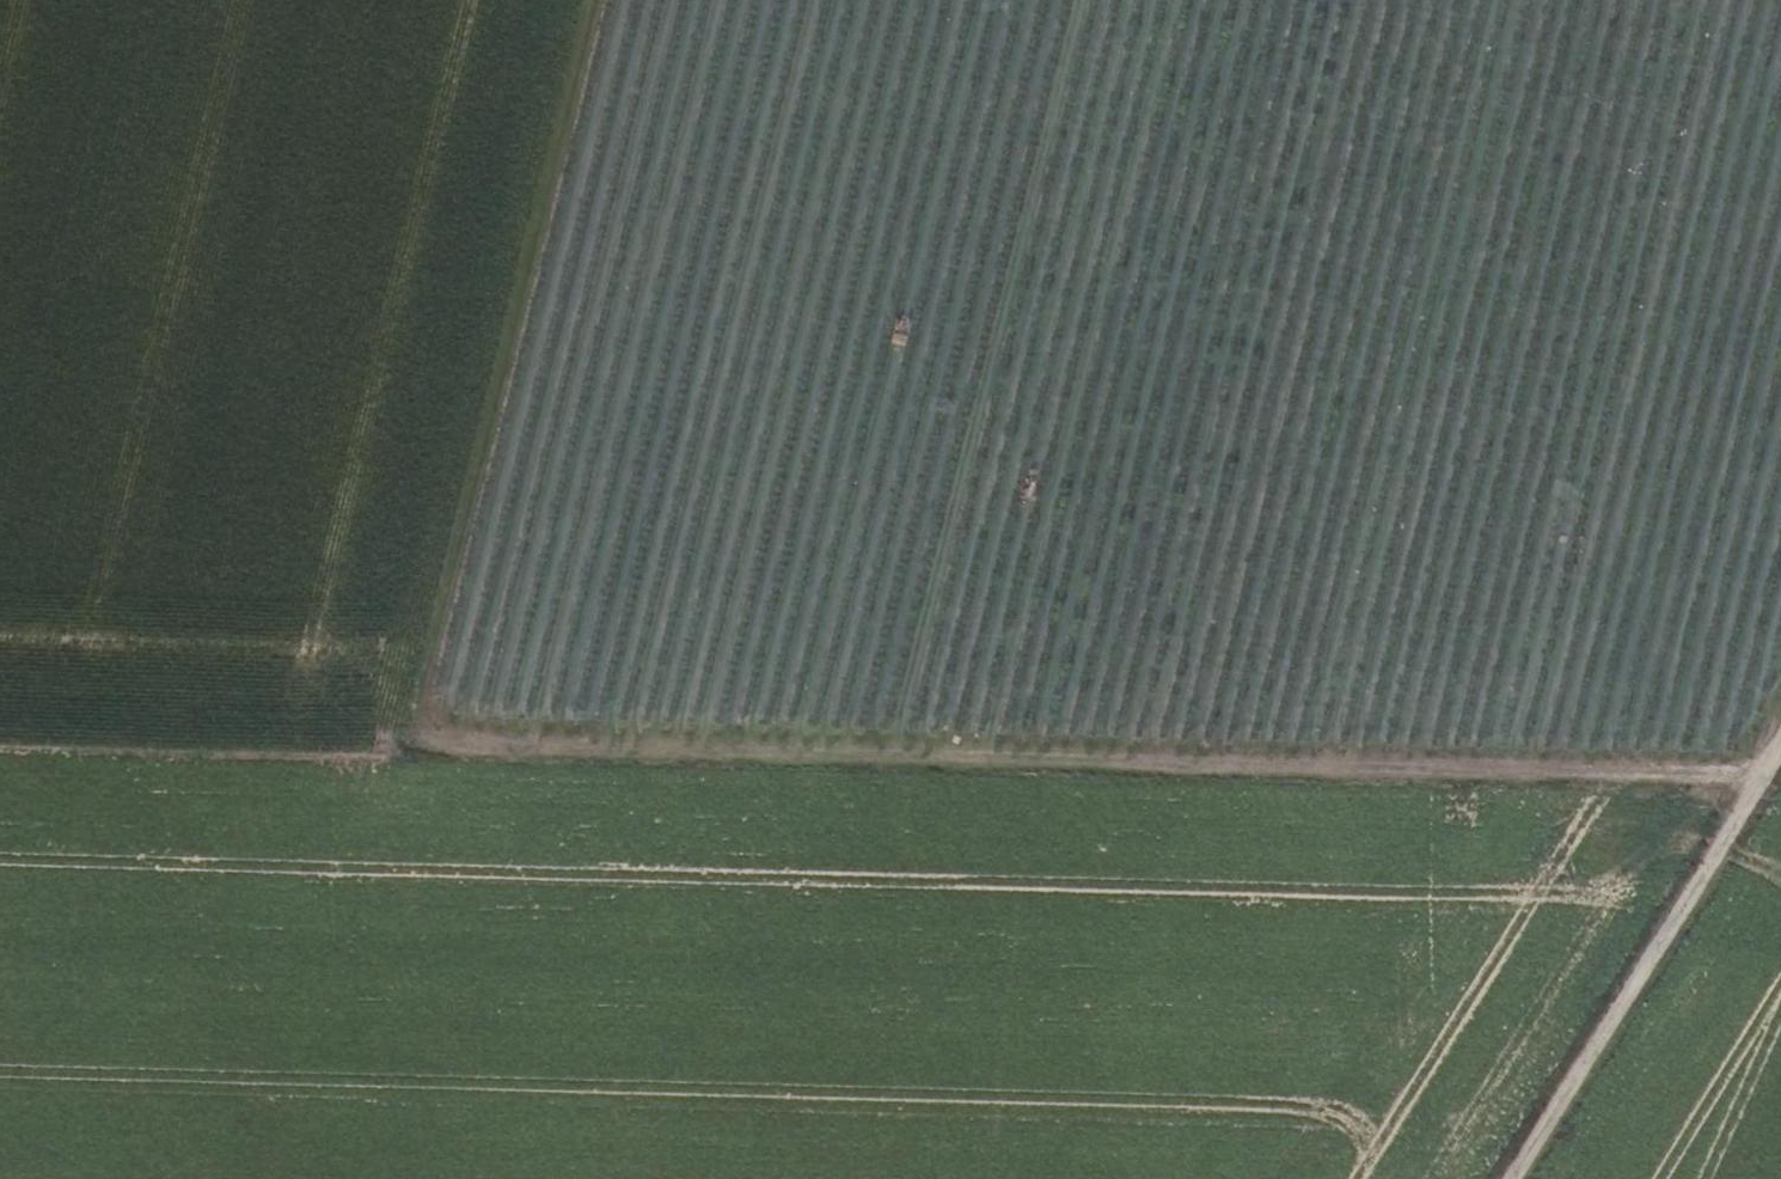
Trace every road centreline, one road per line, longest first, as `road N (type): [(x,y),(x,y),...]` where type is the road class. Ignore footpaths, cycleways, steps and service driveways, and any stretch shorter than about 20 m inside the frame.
road 1 (track): [(1545,1178),(1714,933),(1780,789)]

